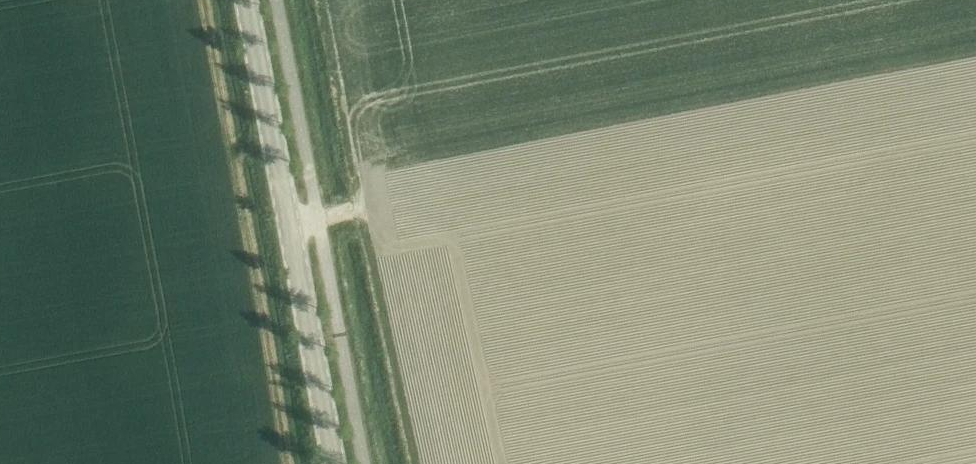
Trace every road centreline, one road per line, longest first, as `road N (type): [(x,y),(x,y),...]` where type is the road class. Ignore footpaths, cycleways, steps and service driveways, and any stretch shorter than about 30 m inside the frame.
road 1 (secondary): [(341,463),(247,0)]

